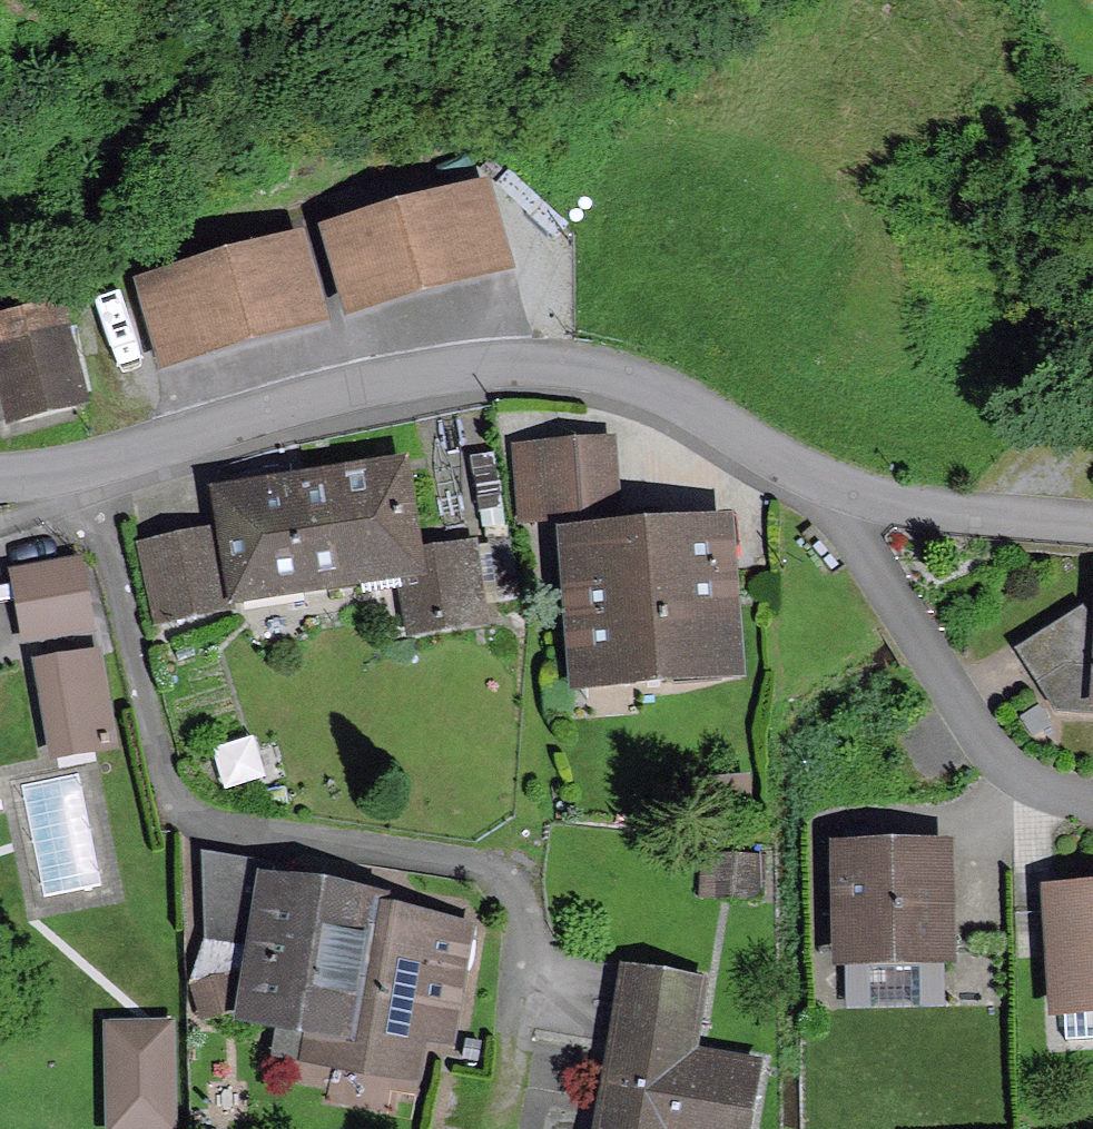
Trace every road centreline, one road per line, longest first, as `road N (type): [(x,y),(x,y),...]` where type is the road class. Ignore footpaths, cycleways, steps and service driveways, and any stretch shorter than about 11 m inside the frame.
road 1 (residential): [(829,493),(653,399),(543,378),(417,384),(98,476),(0,472)]
road 2 (residential): [(829,493),(953,716),(1013,785),(1092,816)]
road 3 (residential): [(1092,535),(936,518),(829,493)]

